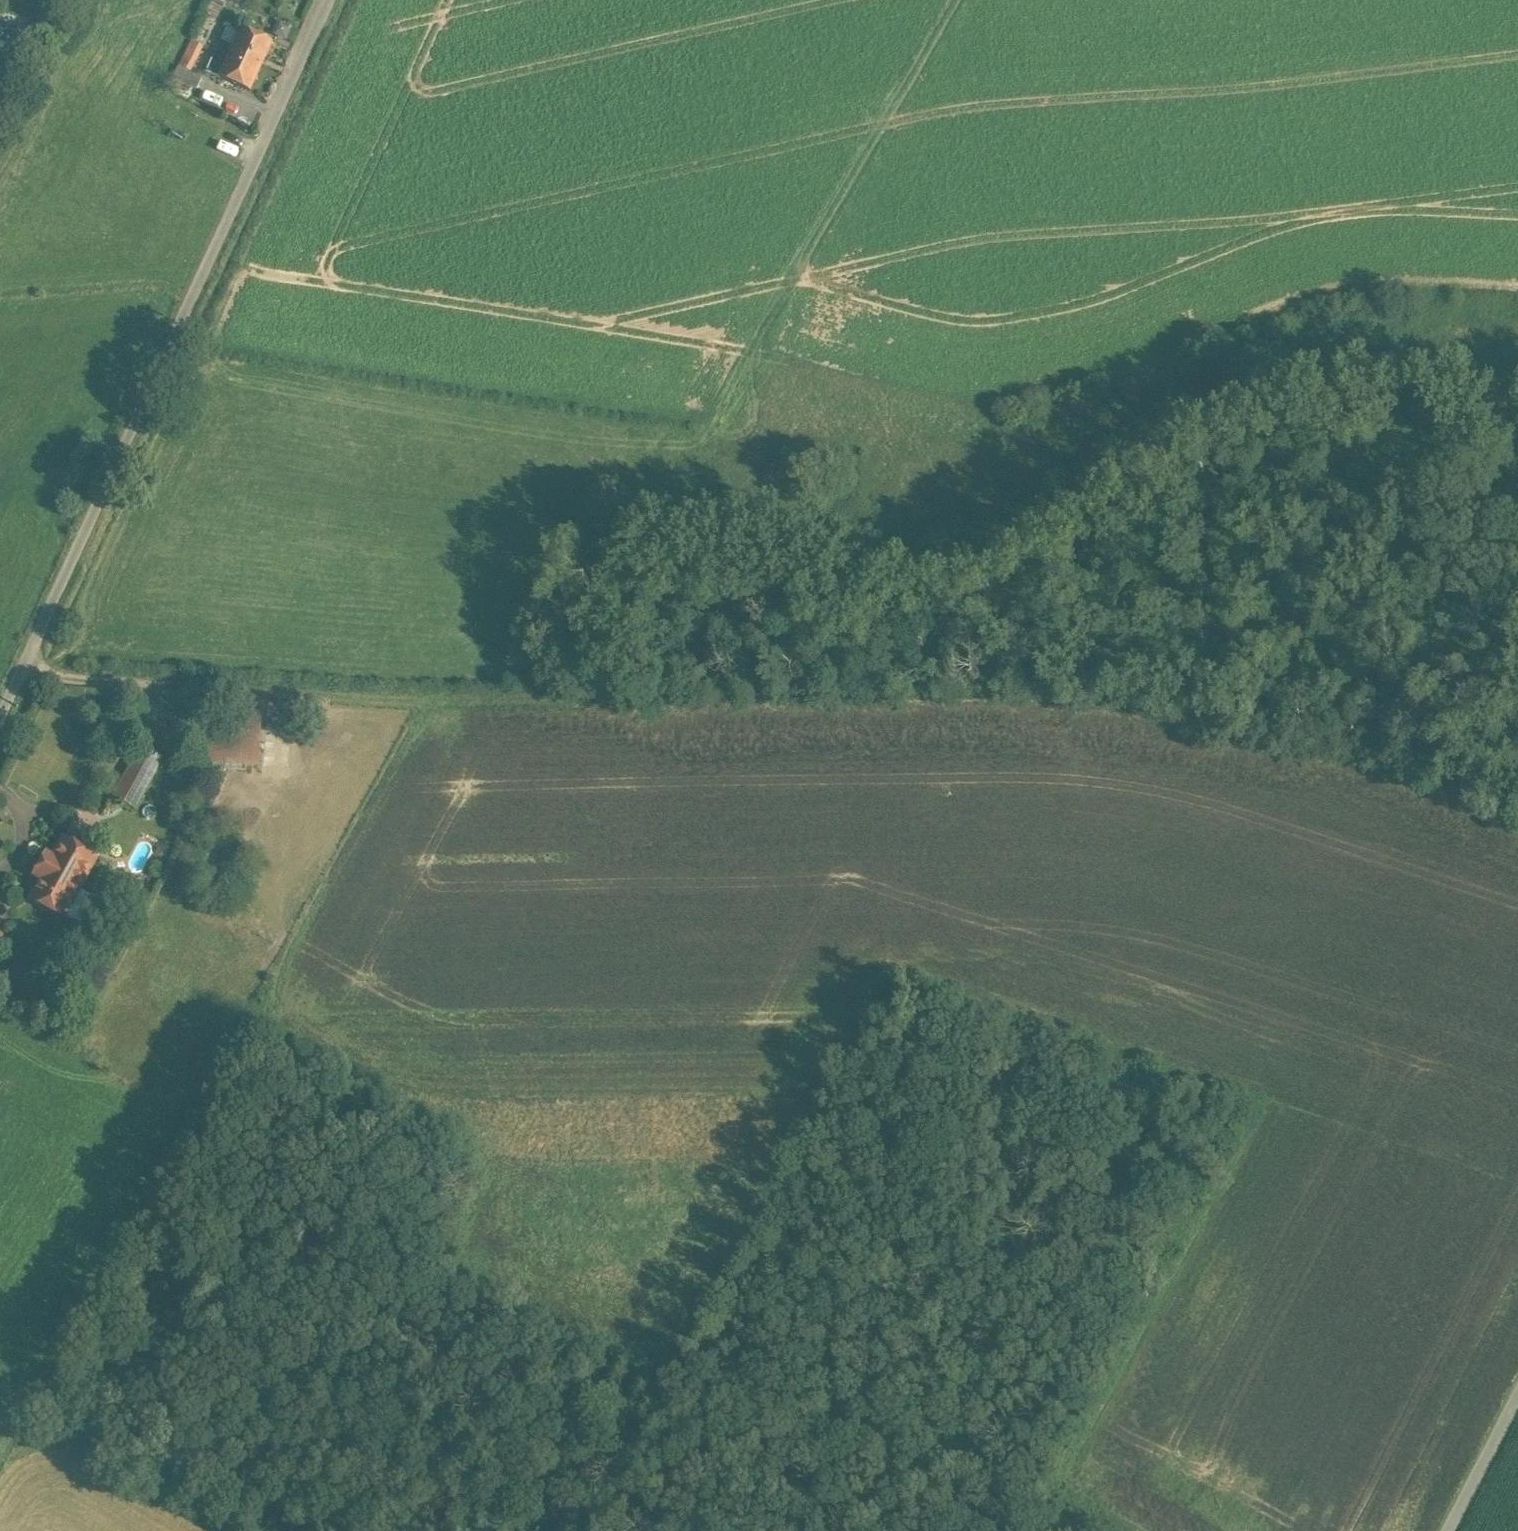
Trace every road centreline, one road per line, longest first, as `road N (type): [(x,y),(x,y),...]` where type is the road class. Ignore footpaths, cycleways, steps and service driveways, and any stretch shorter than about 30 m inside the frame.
road 1 (unclassified): [(330,0),(0,723)]
road 2 (track): [(1517,1402),(1451,1530)]

